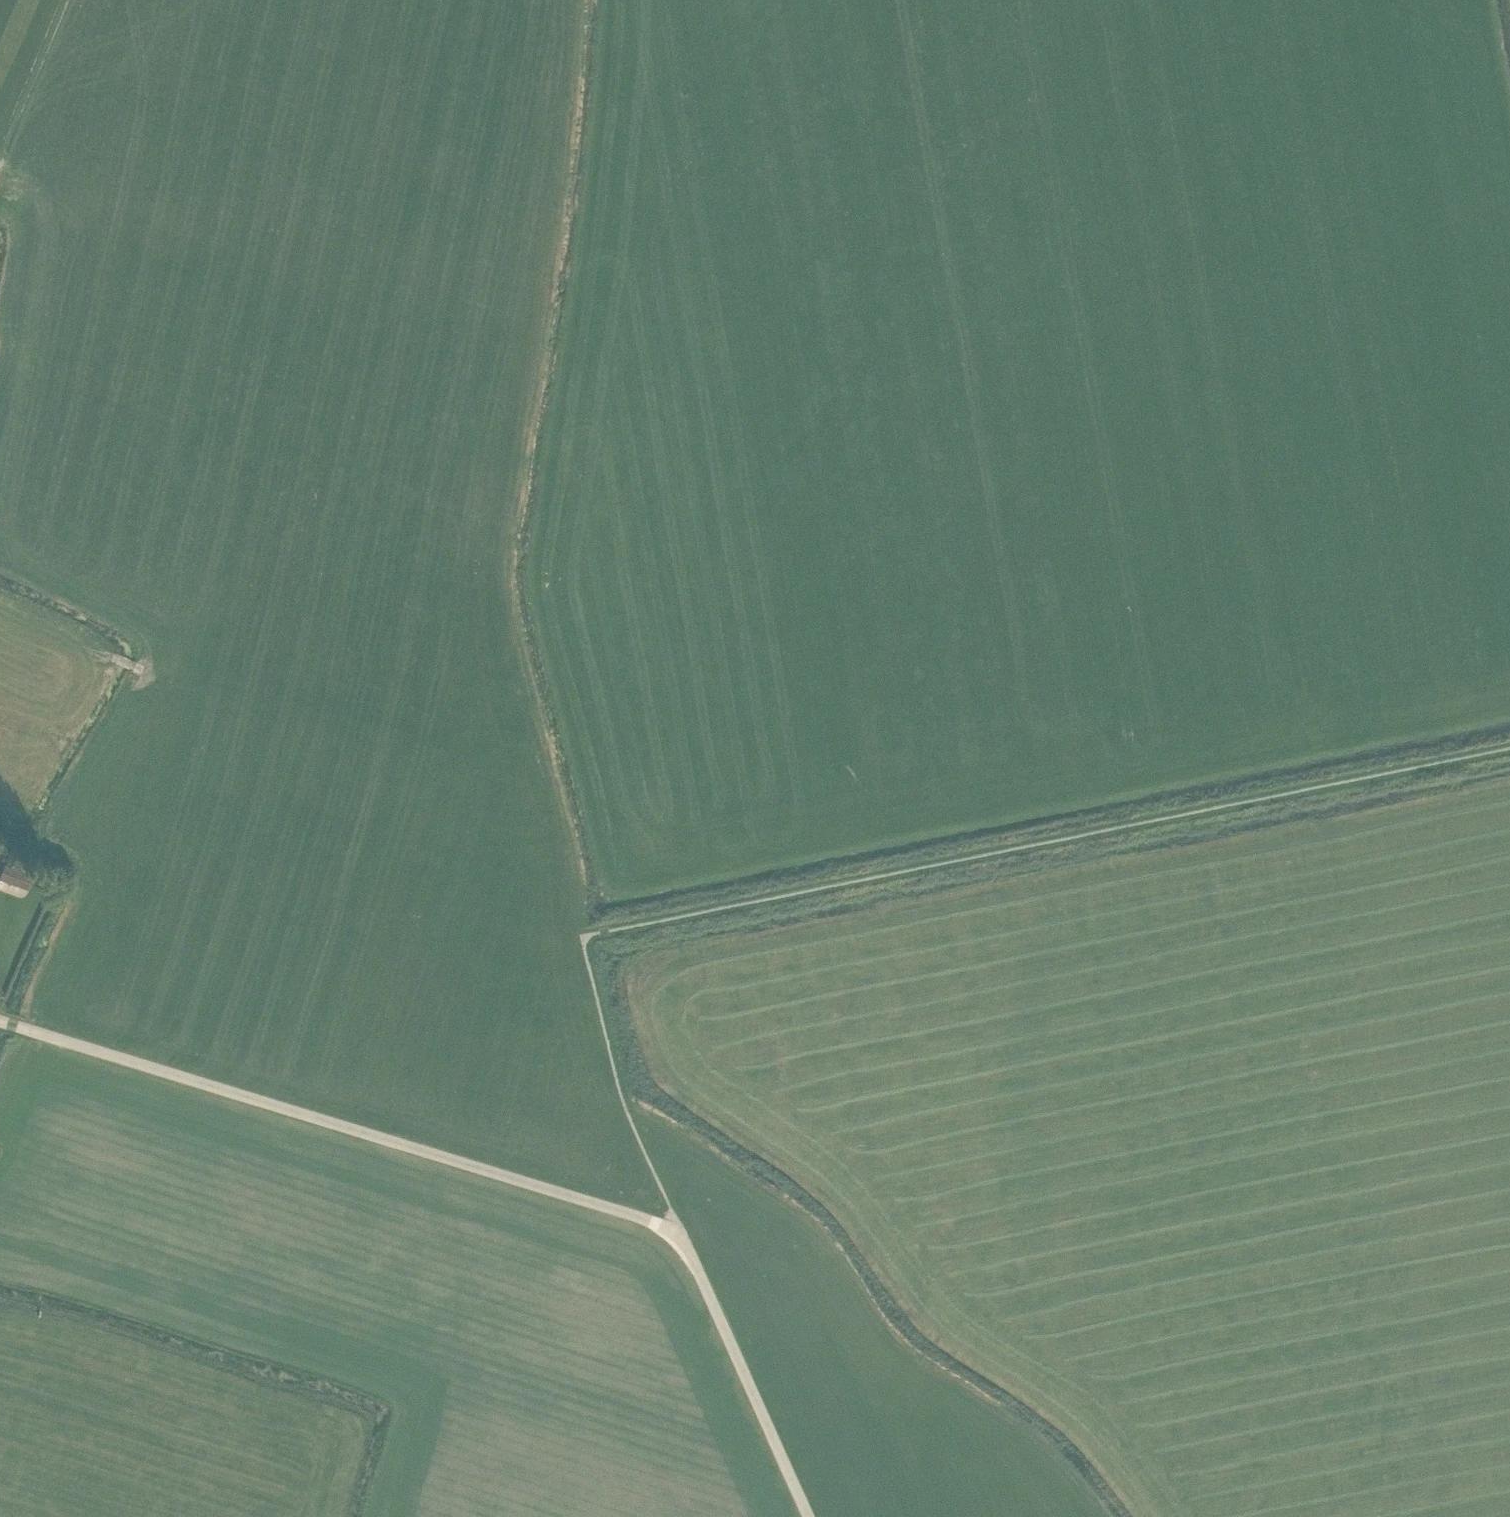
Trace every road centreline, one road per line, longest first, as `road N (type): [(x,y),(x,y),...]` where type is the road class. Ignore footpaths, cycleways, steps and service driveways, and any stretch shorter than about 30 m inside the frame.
road 1 (unclassified): [(809,1516),(674,1230)]

